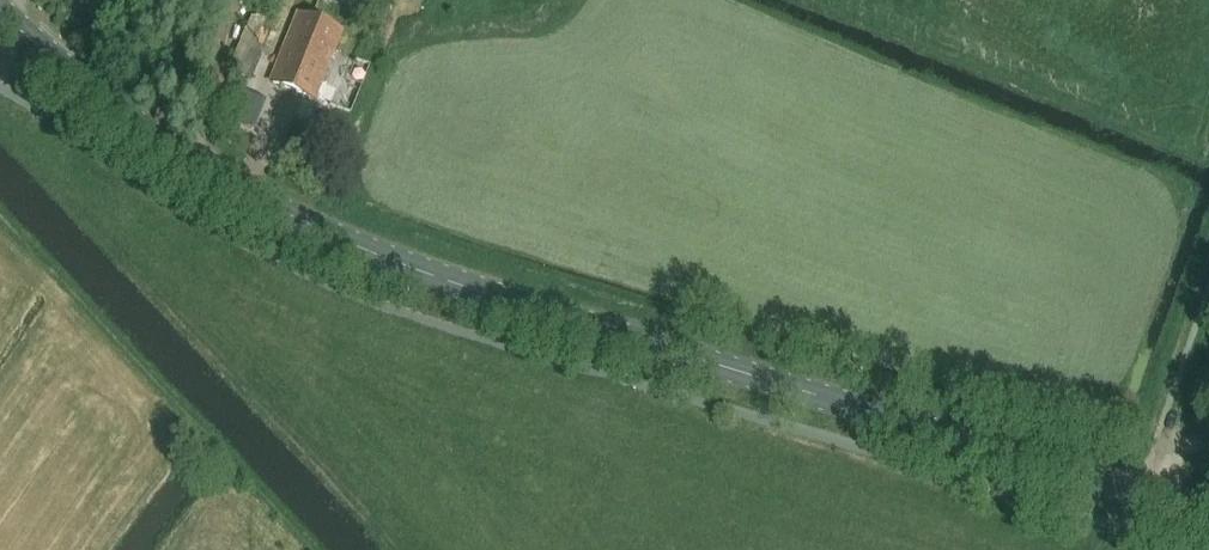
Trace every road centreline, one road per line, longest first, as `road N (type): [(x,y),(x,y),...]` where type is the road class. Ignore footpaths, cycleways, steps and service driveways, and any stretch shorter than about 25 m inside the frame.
road 1 (secondary): [(1208,517),(390,262),(223,187),(0,13)]

